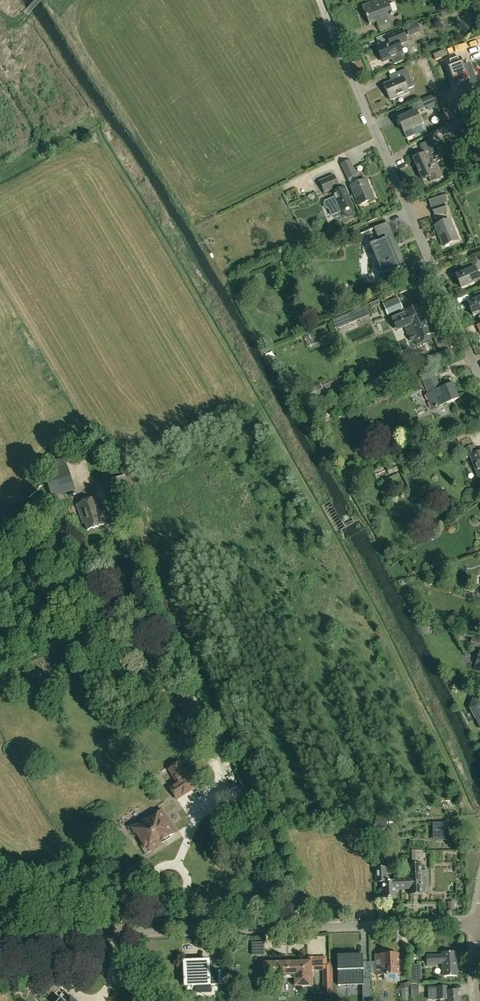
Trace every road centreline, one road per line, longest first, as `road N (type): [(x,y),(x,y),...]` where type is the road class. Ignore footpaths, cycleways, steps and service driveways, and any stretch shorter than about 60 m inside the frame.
road 1 (unclassified): [(114,932),(478,923)]
road 2 (residential): [(433,265),(319,0)]
road 3 (unclassified): [(114,932),(0,884)]

